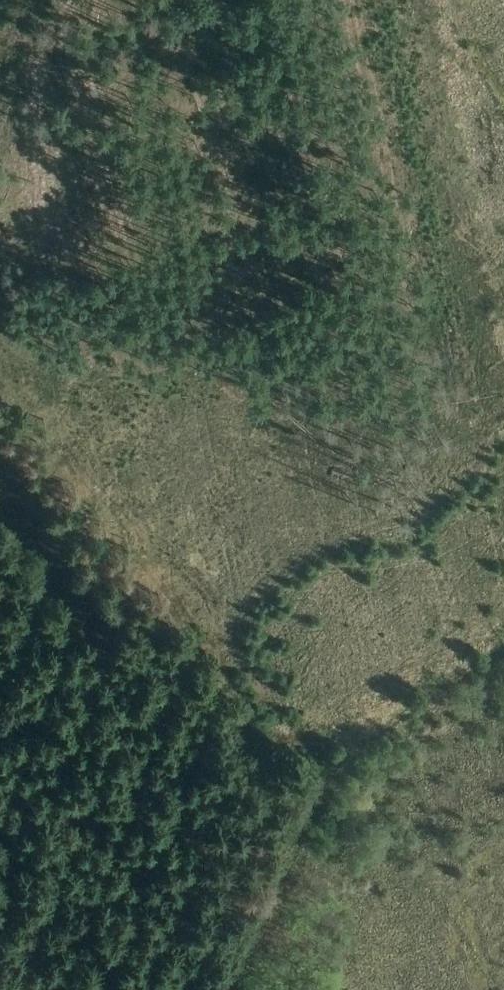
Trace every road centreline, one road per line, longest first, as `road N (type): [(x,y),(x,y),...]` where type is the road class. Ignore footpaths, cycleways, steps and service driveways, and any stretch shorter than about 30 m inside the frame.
road 1 (track): [(239,989),(295,836),(413,692),(503,641)]

